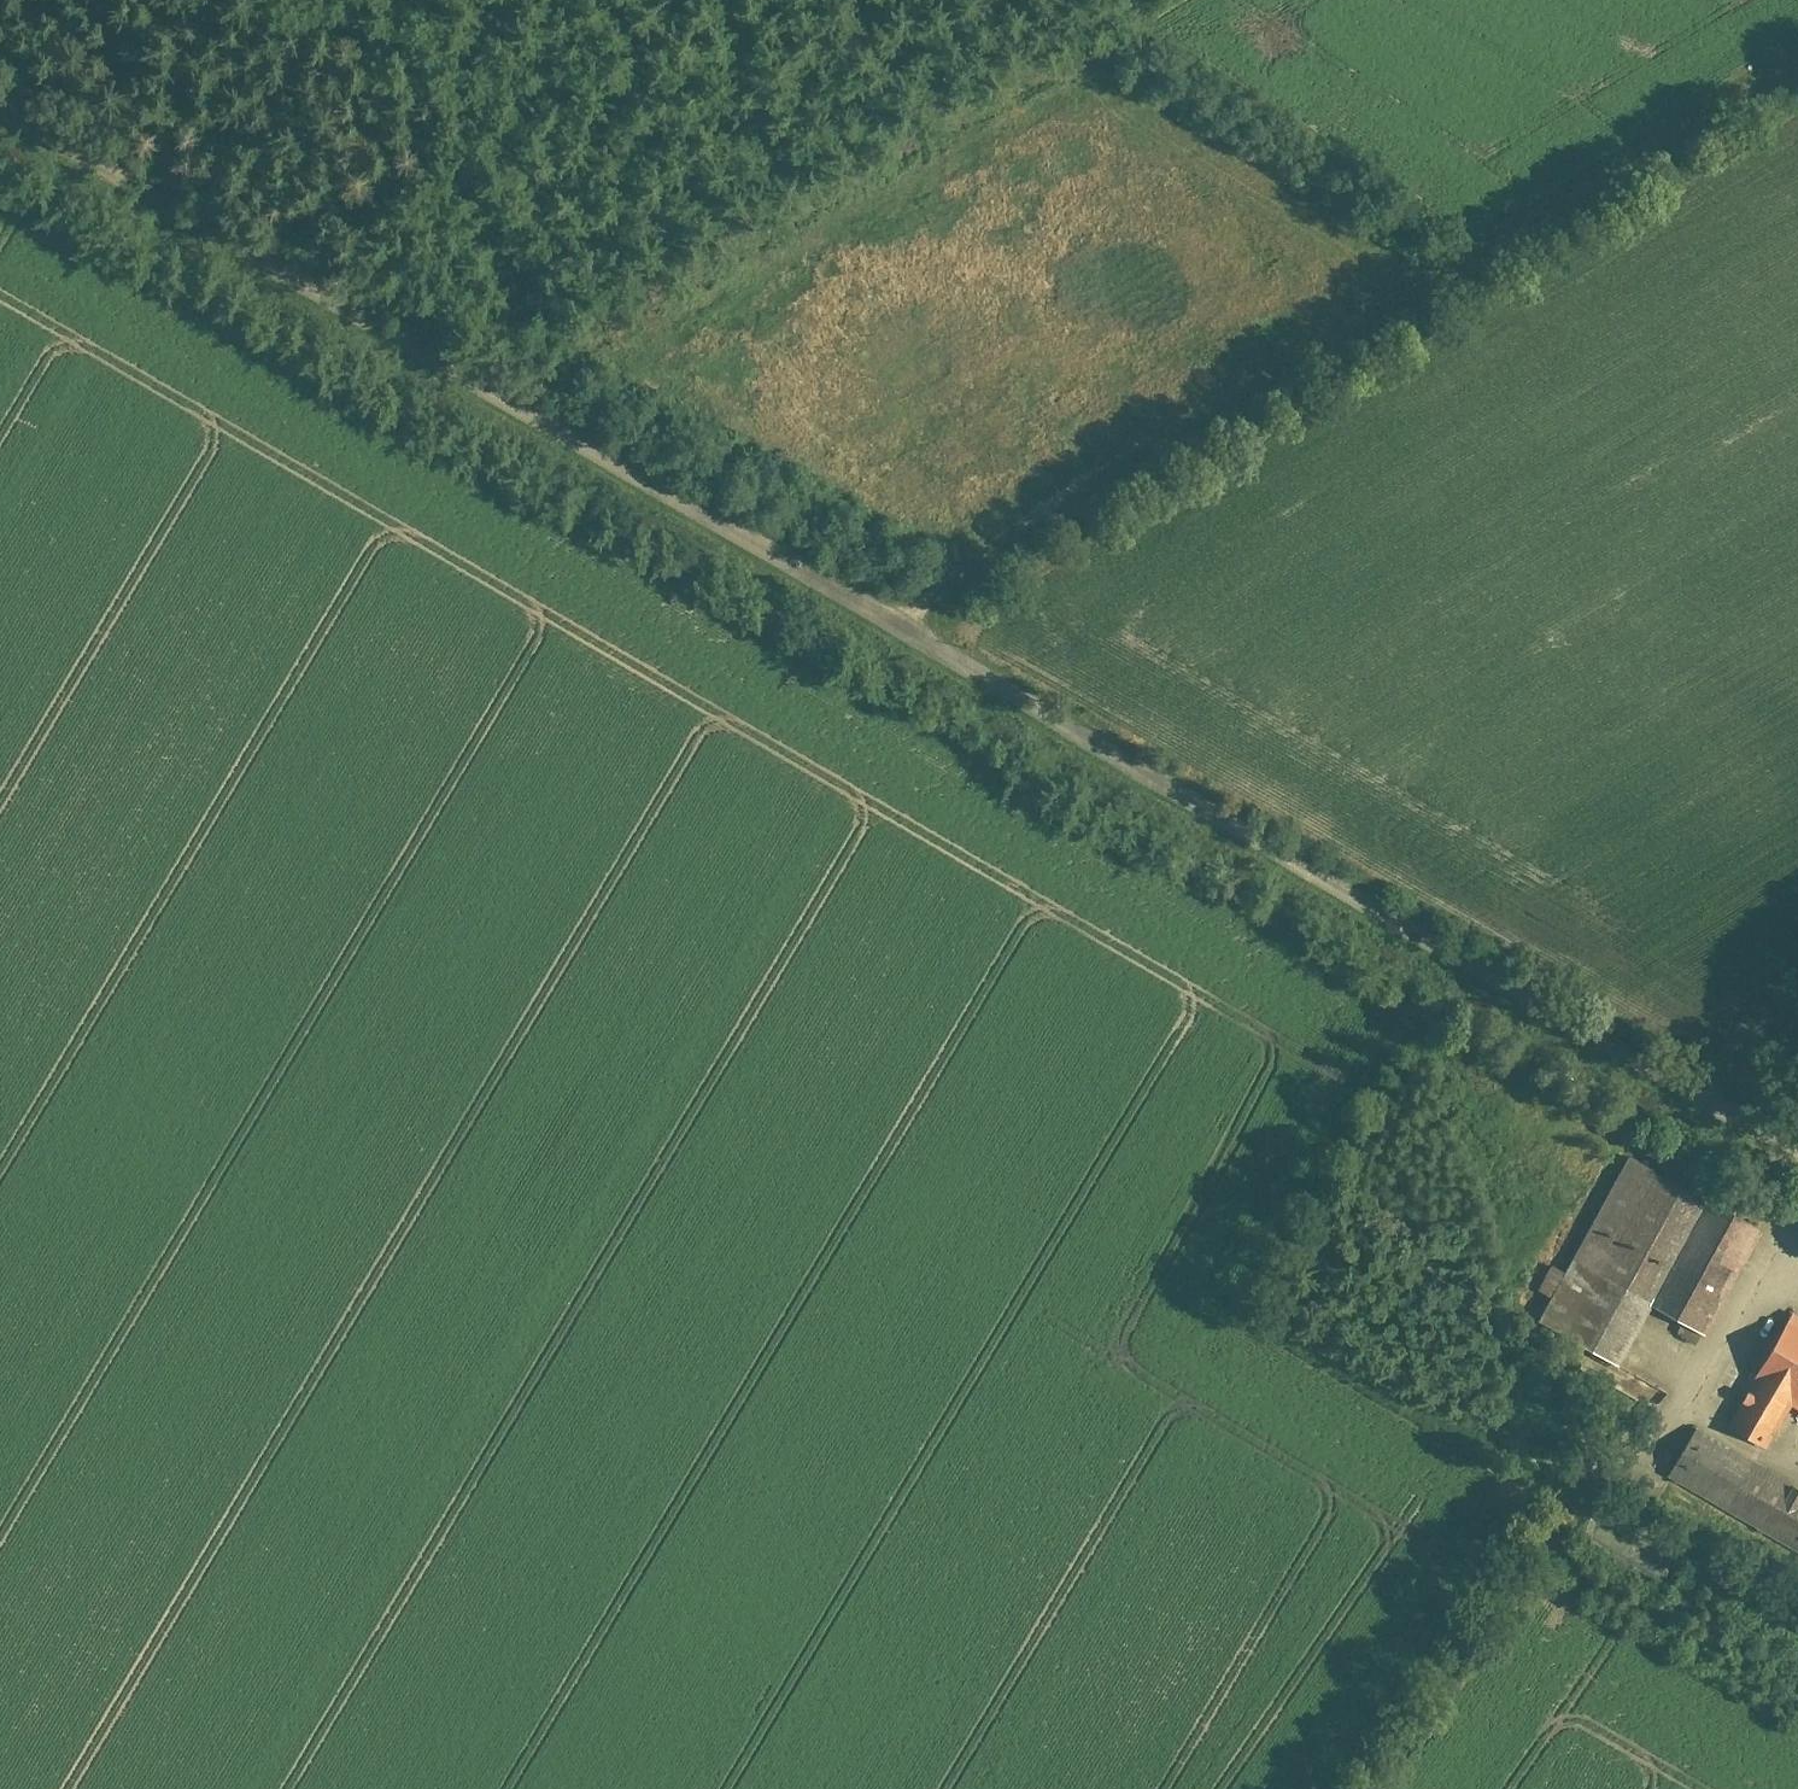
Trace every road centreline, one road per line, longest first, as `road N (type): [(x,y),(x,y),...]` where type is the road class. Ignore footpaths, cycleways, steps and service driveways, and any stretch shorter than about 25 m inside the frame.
road 1 (track): [(0,99),(878,595),(1797,1142)]
road 2 (track): [(878,595),(1797,42)]
road 3 (track): [(1357,1788),(1558,1508),(1663,1458),(1797,1225)]

